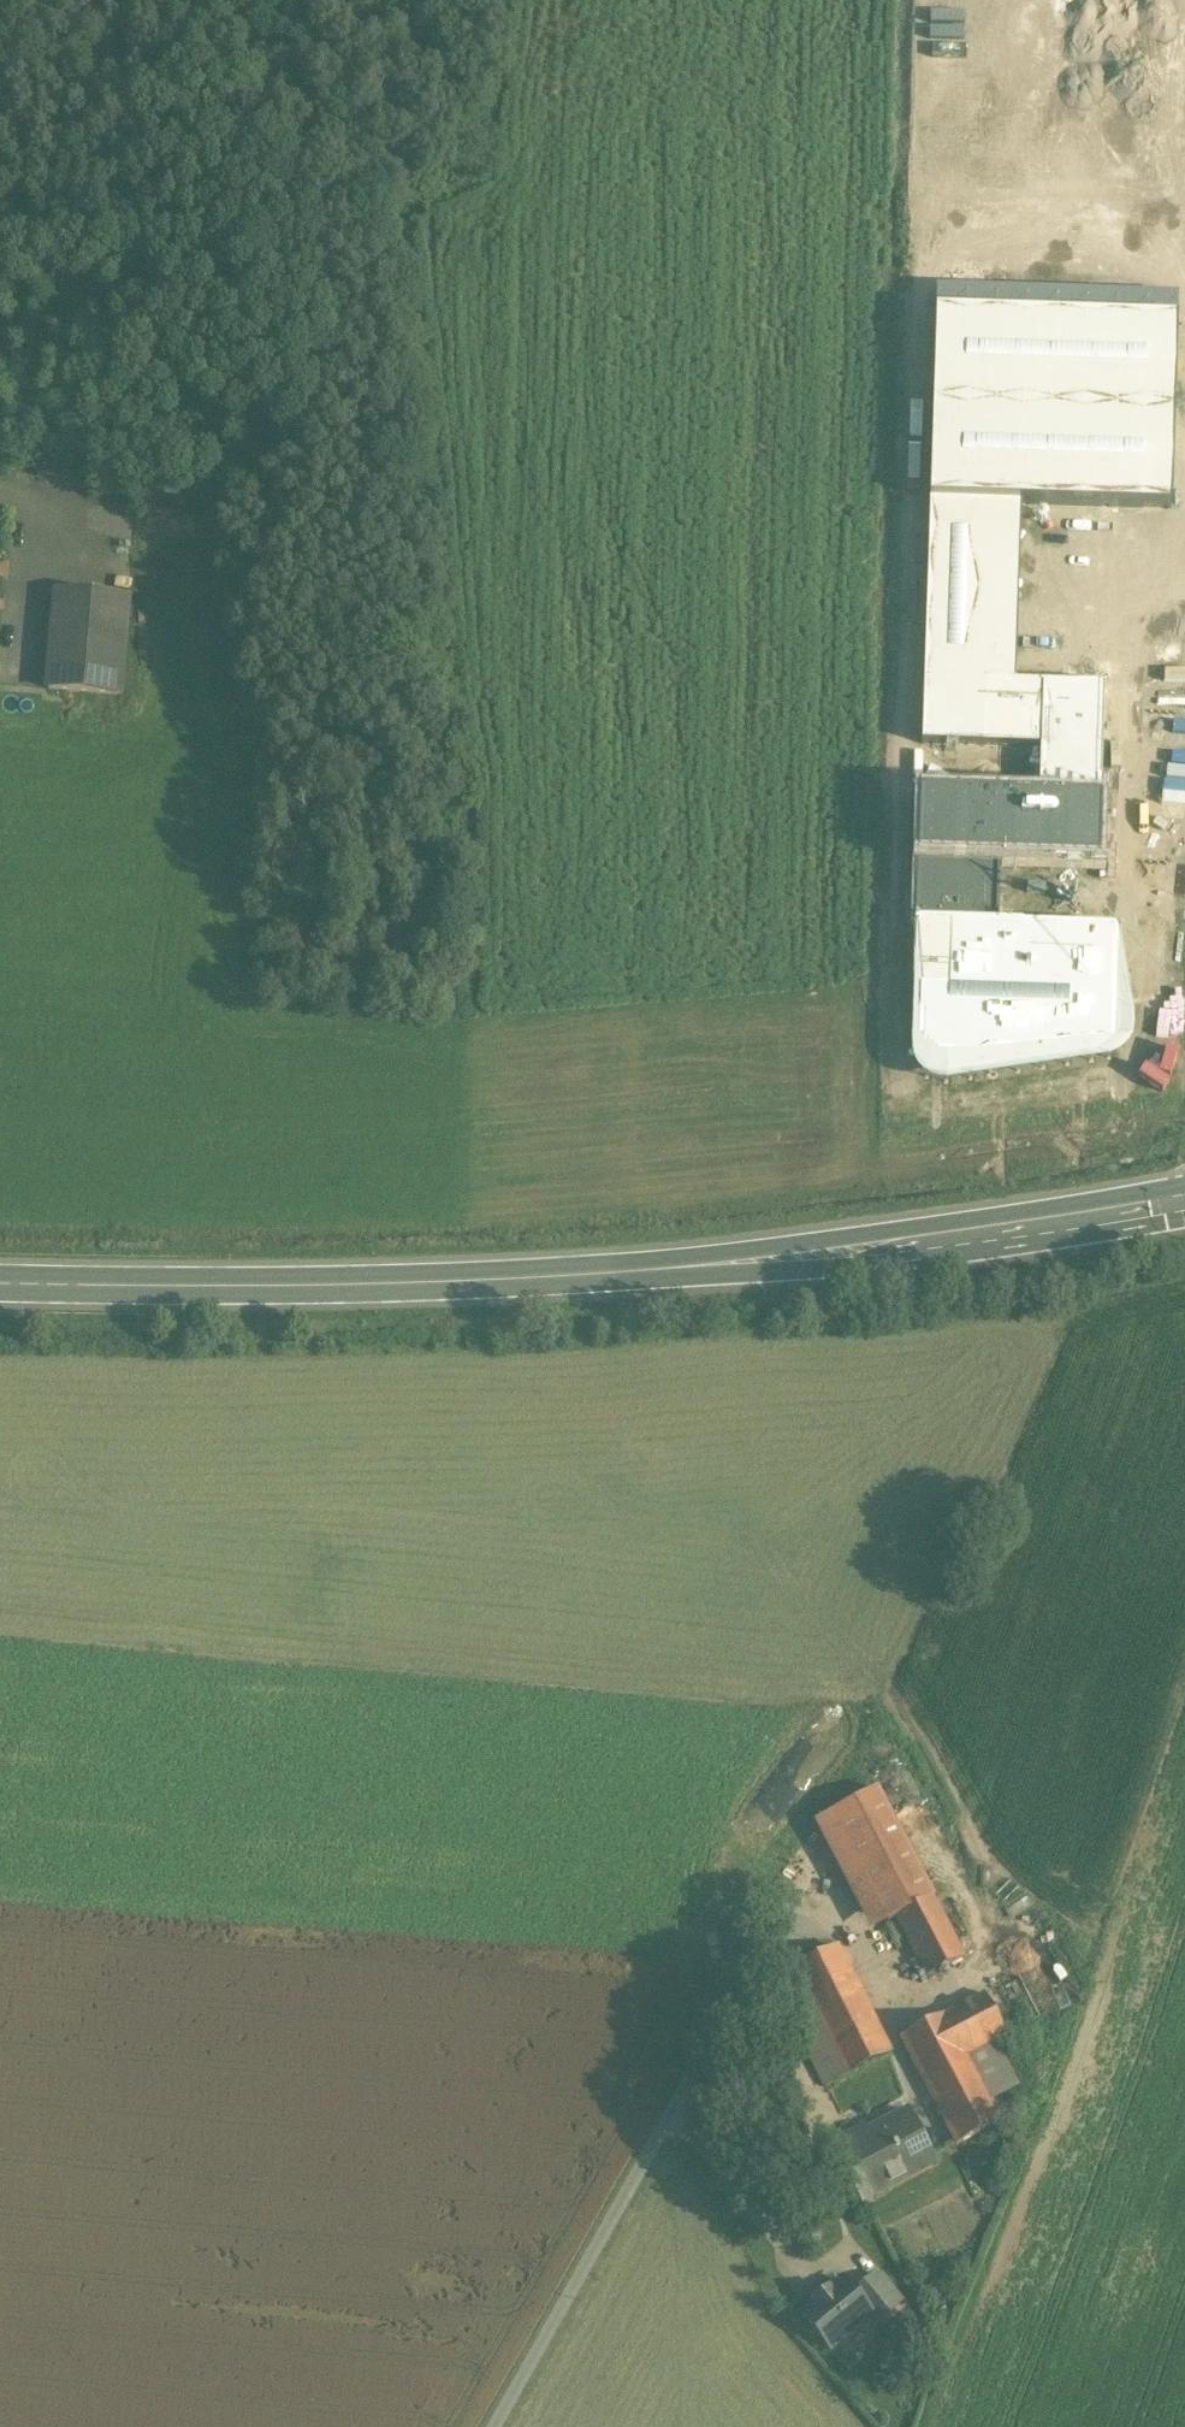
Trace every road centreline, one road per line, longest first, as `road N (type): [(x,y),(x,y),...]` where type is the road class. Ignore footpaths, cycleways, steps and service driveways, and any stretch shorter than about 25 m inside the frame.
road 1 (primary): [(1184,1203),(900,1247),(571,1277),(0,1285)]

